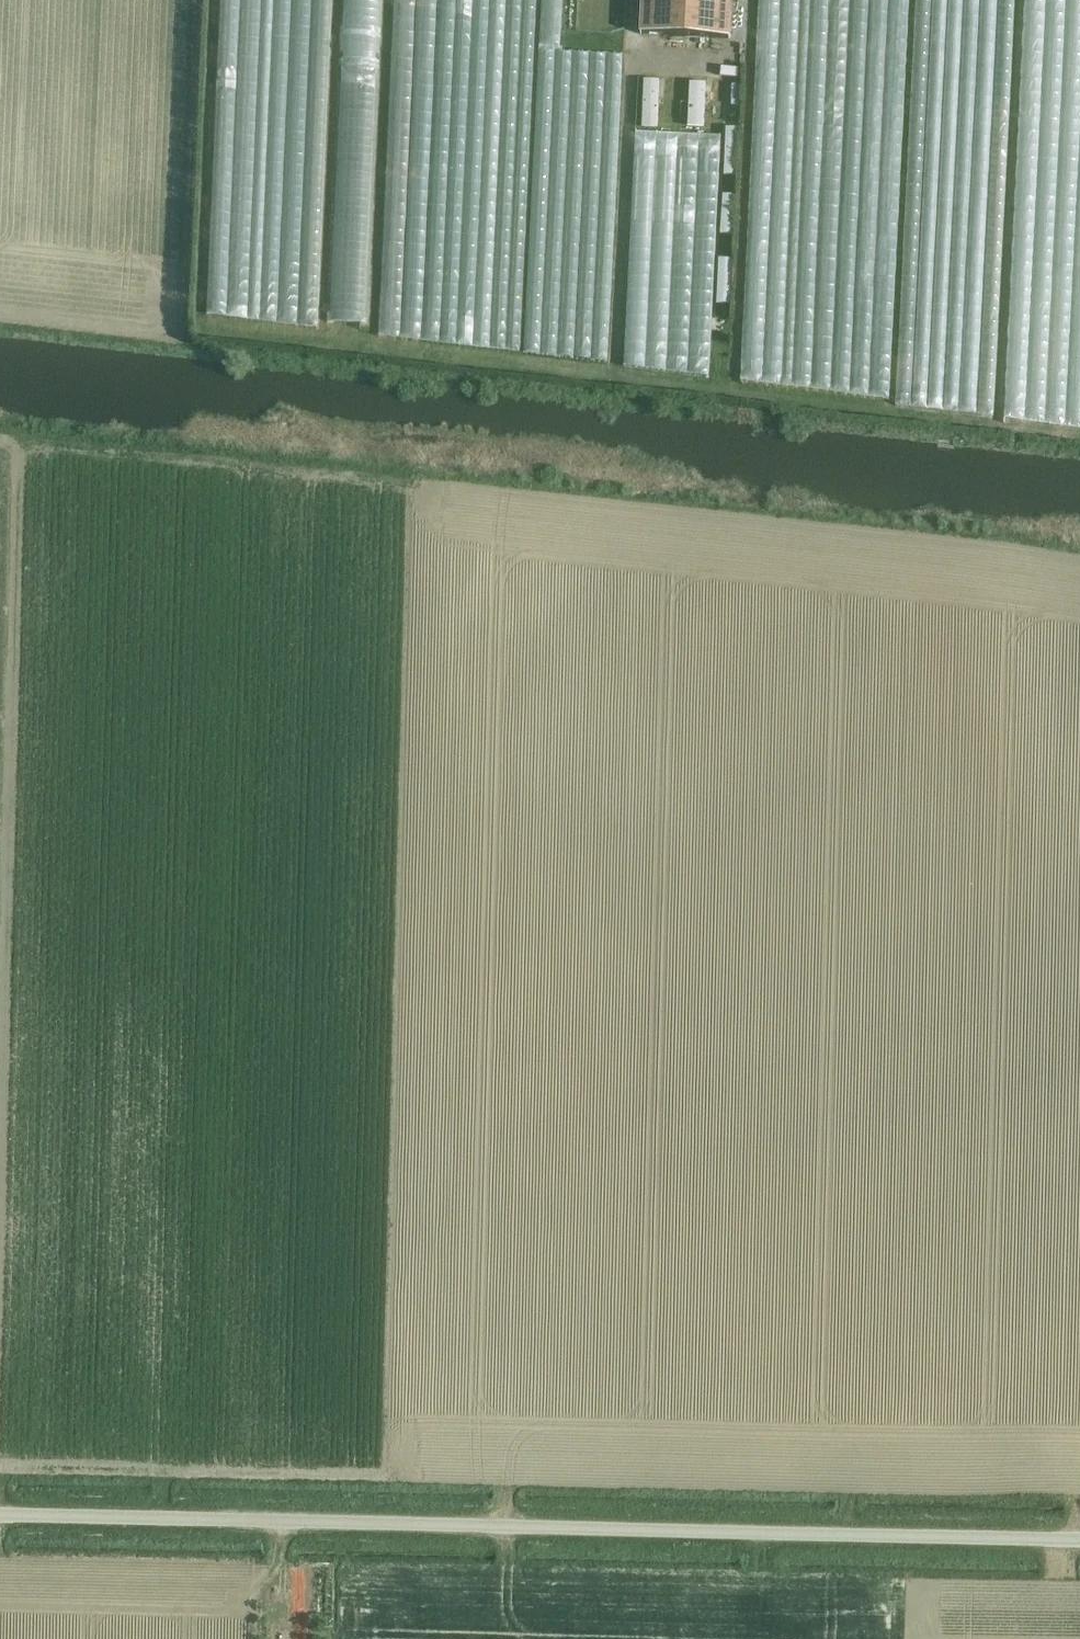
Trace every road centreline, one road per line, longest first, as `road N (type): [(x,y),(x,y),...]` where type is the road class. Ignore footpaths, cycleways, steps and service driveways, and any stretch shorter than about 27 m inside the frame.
road 1 (unclassified): [(1079,1542),(0,1515)]

